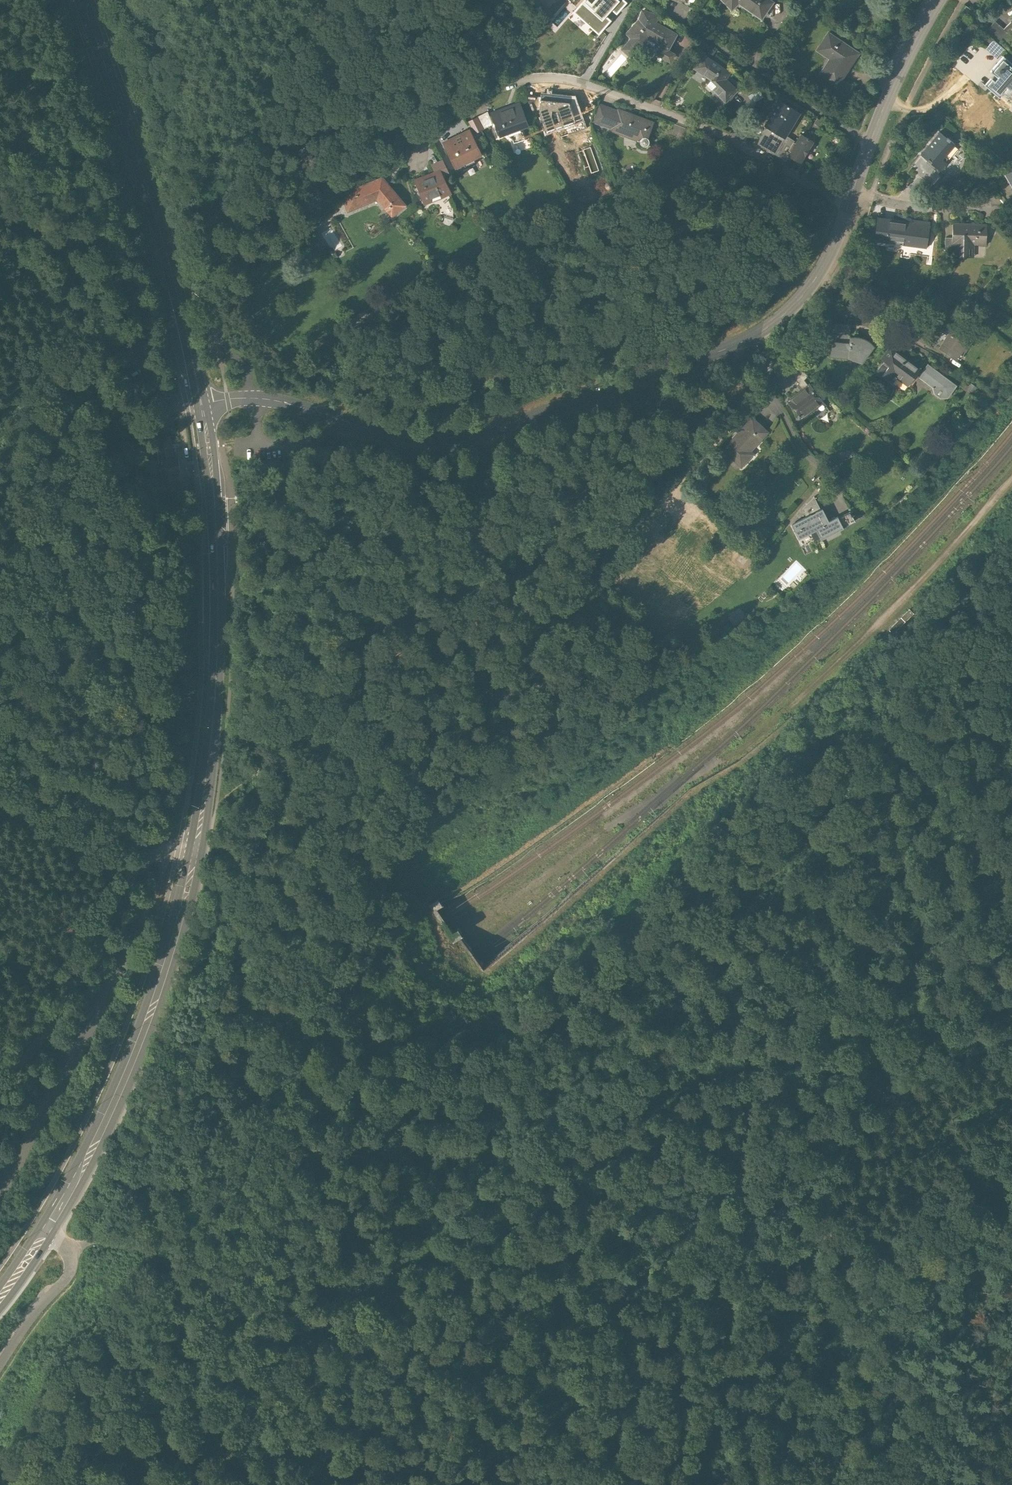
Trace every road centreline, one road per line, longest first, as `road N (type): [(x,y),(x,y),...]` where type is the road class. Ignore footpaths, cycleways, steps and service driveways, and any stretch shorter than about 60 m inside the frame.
road 1 (residential): [(847,209),(812,285),(761,333),(500,430),(428,439),(278,401),(201,404)]
road 2 (residential): [(847,209),(696,125),(554,79),(486,91),(414,160)]
road 3 (primary): [(195,854),(218,612),(201,404)]
road 4 (primary): [(201,404),(157,222),(81,0)]
road 5 (primary): [(46,1232),(149,1017),(195,854)]
road 6 (track): [(337,921),(340,876),(356,842),(414,794),(451,748),(577,670),(589,653)]
road 7 (track): [(71,1251),(131,1244),(167,1262),(185,1302),(198,1409),(230,1467),(250,1484)]
road 8 (track): [(740,360),(603,546),(583,594),(589,653)]
road 9 (track): [(208,303),(211,226),(273,58),(306,0)]
road 10 (unclassified): [(195,854),(168,853),(146,867),(67,1006),(0,1088)]
road 11 (track): [(344,1004),(411,1084),(431,1227),(458,1262)]
road 12 (residential): [(942,0),(907,59),(853,192)]
road 13 (track): [(894,1076),(1011,948)]
road 14 (unclassified): [(46,1232),(71,1251),(70,1273),(0,1366)]
road 15 (residential): [(853,192),(901,207),(1000,204)]

